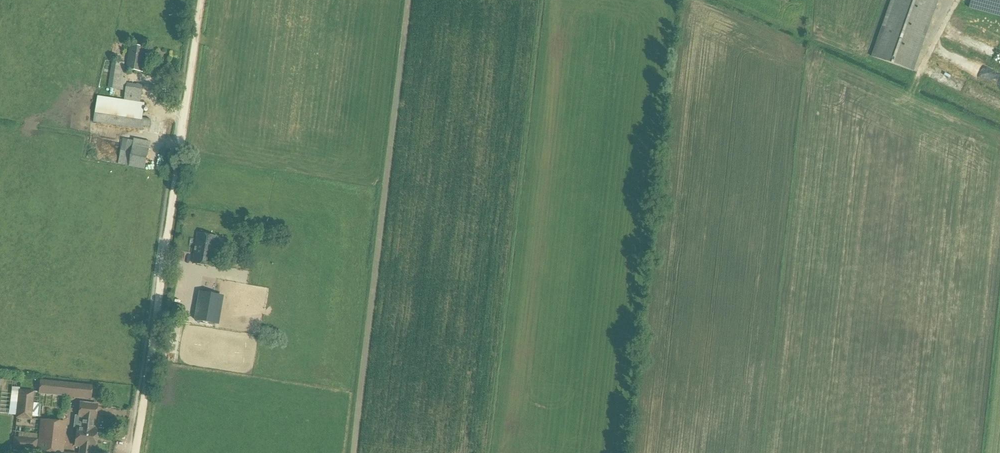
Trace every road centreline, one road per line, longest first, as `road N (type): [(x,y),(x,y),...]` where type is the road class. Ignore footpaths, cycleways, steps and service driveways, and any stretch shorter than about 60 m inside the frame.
road 1 (track): [(135,452),(202,0)]
road 2 (track): [(407,0),(352,452)]

